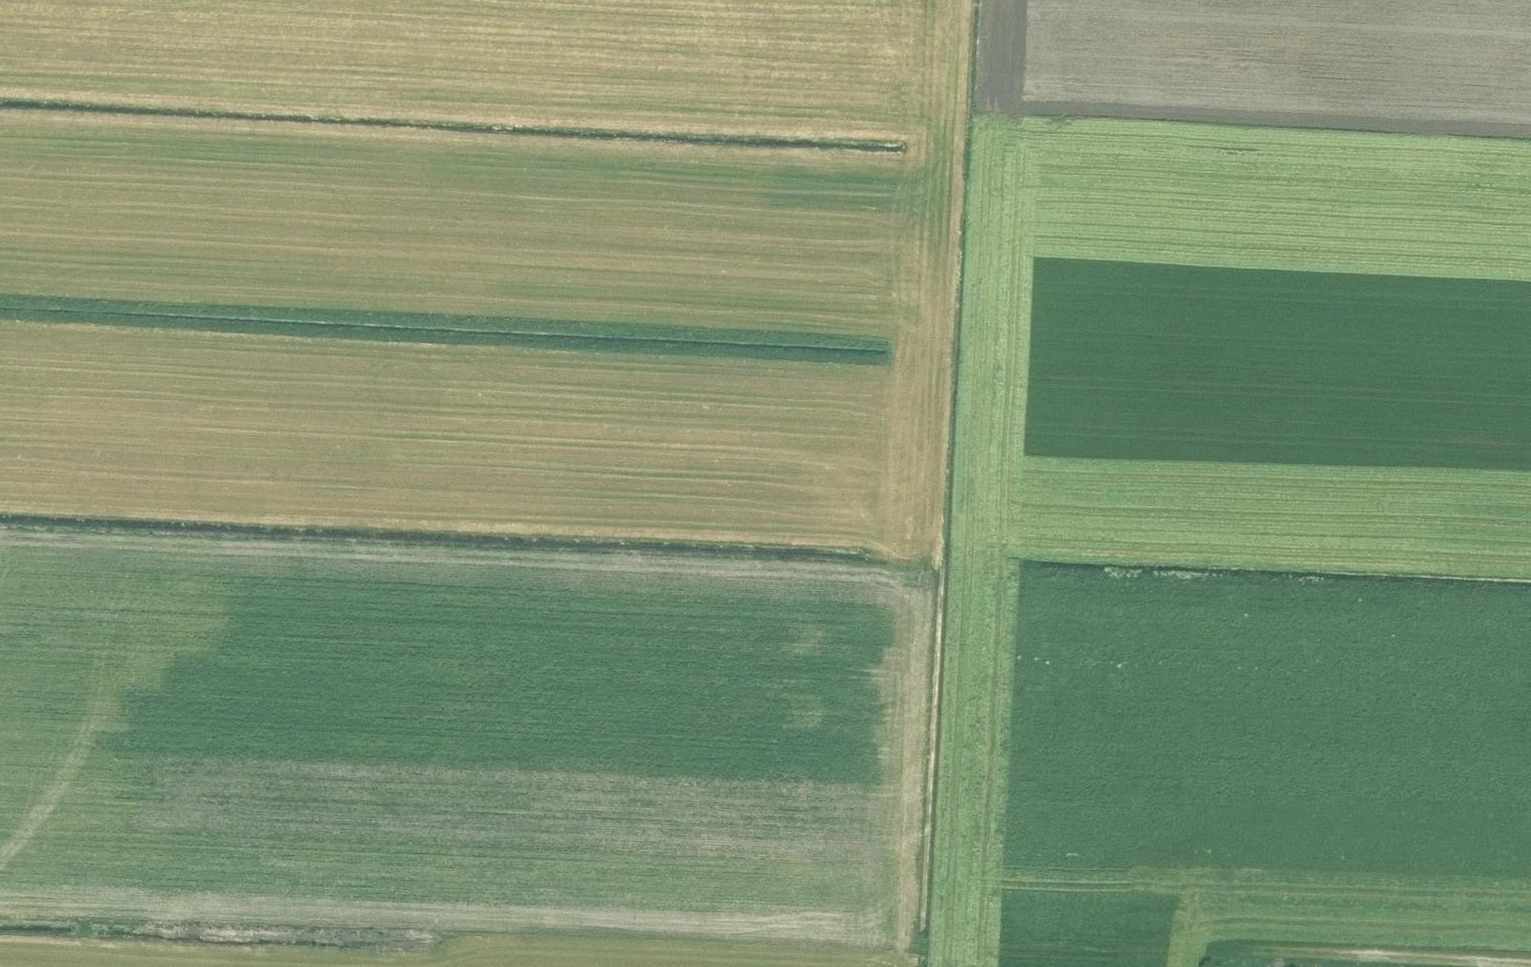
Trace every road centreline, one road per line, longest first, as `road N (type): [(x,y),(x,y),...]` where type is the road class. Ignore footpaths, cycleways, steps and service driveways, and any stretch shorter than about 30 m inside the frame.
road 1 (track): [(1464,966),(1196,957)]

